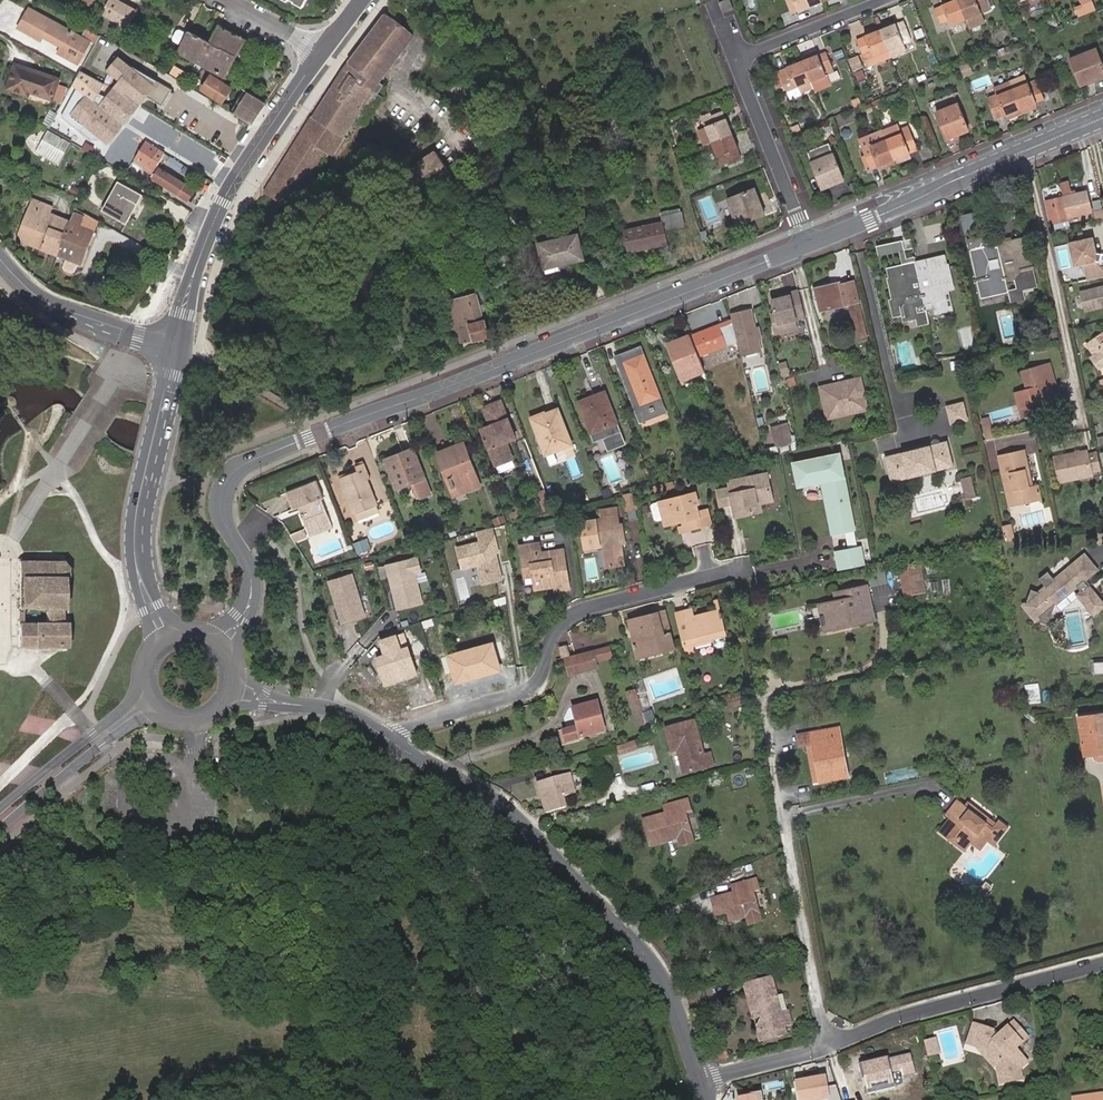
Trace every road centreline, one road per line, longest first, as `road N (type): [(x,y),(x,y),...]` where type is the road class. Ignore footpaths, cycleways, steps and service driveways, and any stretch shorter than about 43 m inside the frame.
road 1 (tertiary): [(219,648),(252,591),(222,507),(233,475),(250,462),(808,243)]
road 2 (tertiary): [(382,735),(505,811),(649,959),(675,1006),(700,1080)]
road 3 (residential): [(700,1080),(1102,964)]
road 4 (residential): [(382,735),(529,690),(563,625),(587,607),(743,569)]
road 5 (primary): [(321,51),(235,178),(198,262),(175,346)]
road 6 (tertiary): [(808,243),(1102,120)]
road 7 (primary): [(175,346),(135,518),(136,557),(153,606)]
road 8 (primary): [(0,830),(163,705)]
road 9 (residential): [(735,55),(808,243)]
road 10 (tertiary): [(175,346),(68,313),(36,295),(0,259)]
road 11 (primary): [(150,682),(0,810)]
road 12 (tertiary): [(227,685),(332,710),(382,735)]
road 13 (residential): [(735,55),(877,0)]

